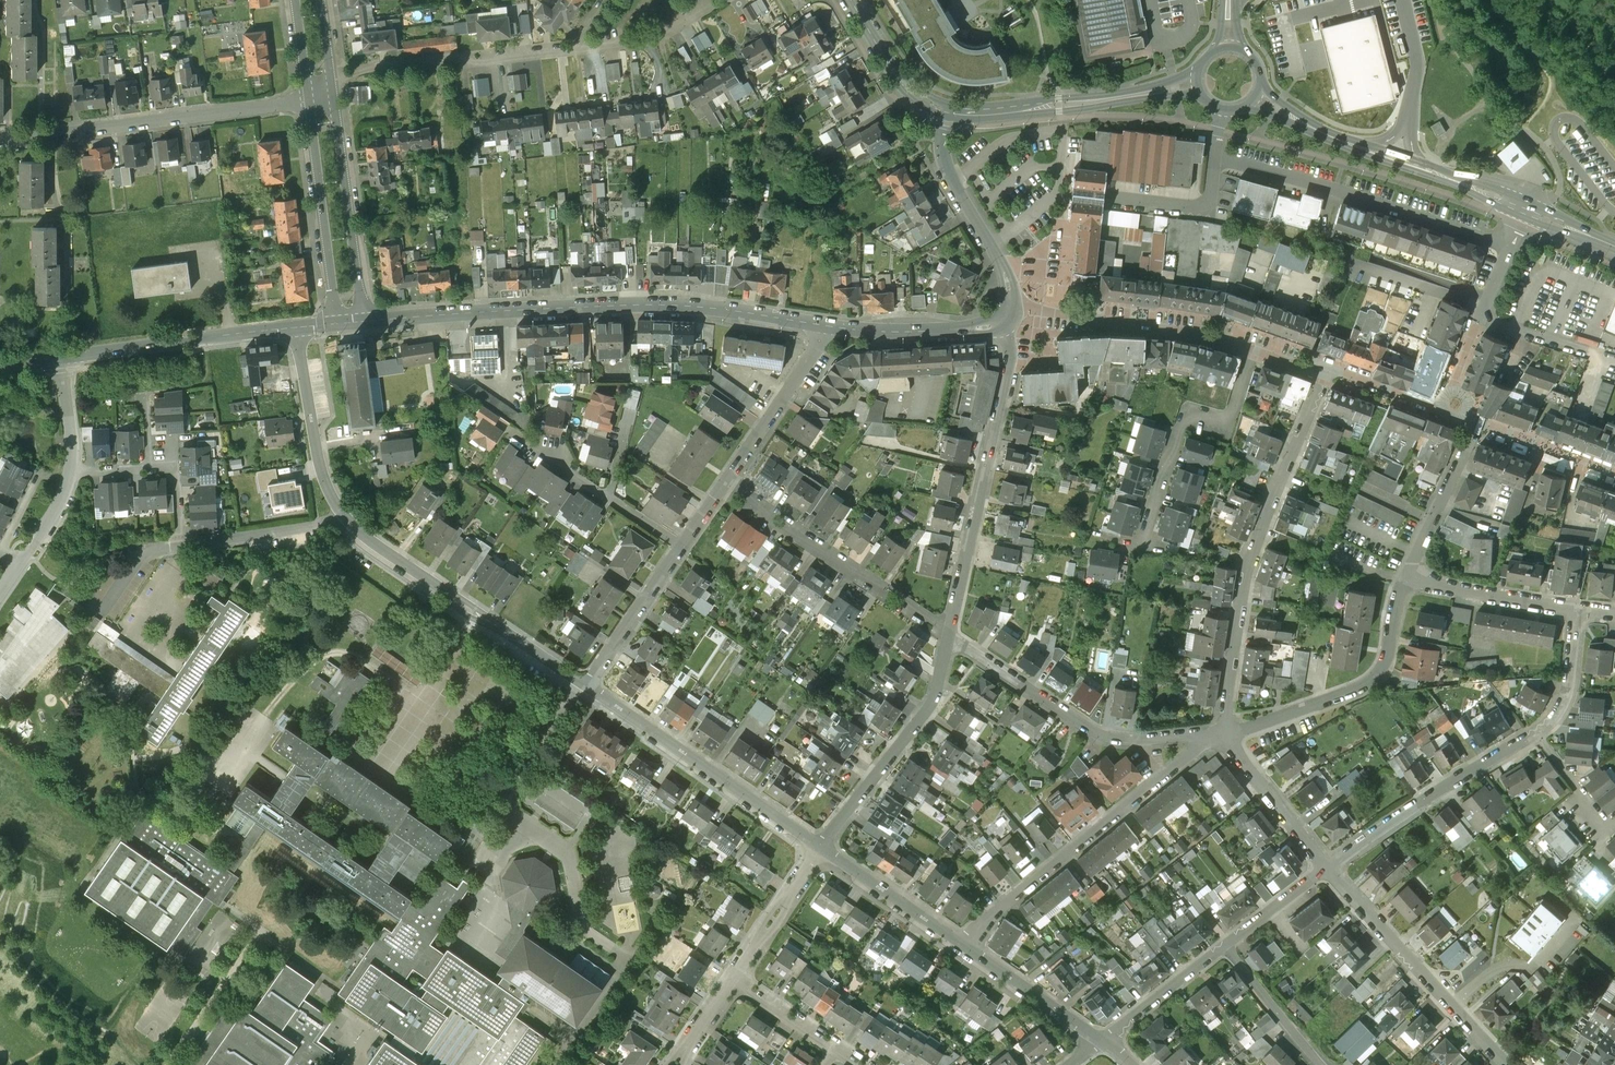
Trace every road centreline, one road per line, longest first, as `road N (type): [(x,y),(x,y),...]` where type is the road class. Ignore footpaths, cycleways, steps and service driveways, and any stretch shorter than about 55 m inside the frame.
road 1 (tertiary): [(821,326),(676,306),(365,322)]
road 2 (residential): [(1323,376),(1241,587),(1224,735)]
road 3 (residential): [(1201,736),(1200,748),(962,945)]
road 4 (residential): [(948,635),(1005,384),(1003,325)]
road 5 (residential): [(309,99),(0,141)]
road 6 (residential): [(1215,161),(1337,190),(1509,250)]
road 7 (residential): [(590,687),(344,519)]
road 8 (residential): [(1251,350),(1230,417),(1190,413),(1179,426),(1141,546),(1101,540)]
road 9 (residential): [(948,635),(1102,737),(1201,736)]
road 10 (residential): [(821,848),(590,687)]
road 11 (residential): [(99,616),(154,550),(344,519)]
road 12 (residential): [(1409,572),(1379,676),(1224,735)]
road 13 (residential): [(724,486),(948,635)]
road 14 (residential): [(1327,869),(1506,1064)]
road 15 (secondary): [(1202,84),(1059,105),(946,111)]
road 16 (residential): [(582,48),(382,66),(332,81)]
road 17 (residential): [(821,848),(935,699),(948,635)]
road 18 (residential): [(1537,734),(1327,869)]
road 19 (residential): [(1251,350),(1203,334),(1012,308)]
road 20 (tertiary): [(297,329),(60,359)]
road 21 (residential): [(365,322),(334,96)]
road 22 (residential): [(309,99),(336,324)]
road 23 (residential): [(60,359),(71,470),(58,507),(21,563)]
road 24 (residential): [(344,519),(318,453),(297,329)]
road 25 (residential): [(724,486),(817,348),(821,326)]
road 26 (tertiary): [(1003,325),(928,332),(821,326)]
road 27 (residential): [(1576,609),(1436,585),(1409,572)]
road 28 (residential): [(962,945),(821,848)]
road 29 (residential): [(1103,1040),(962,945)]
road 30 (residential): [(1224,735),(1327,869)]
road 31 (residential): [(590,687),(682,547)]
road 32 (residential): [(1482,422),(1409,572)]
road 33 (secondary): [(1370,152),(1525,210)]
road 34 (residential): [(821,848),(730,983)]
road 35 (residential): [(1452,392),(1509,250)]
road 36 (residential): [(1224,948),(1103,1040)]
road 37 (residential): [(1224,948),(1319,1064)]
road 38 (secondary): [(946,111),(898,79),(851,0)]
road 39 (tertiary): [(989,247),(941,156),(946,111)]
road 40 (residential): [(1215,161),(1213,191),(1201,208),(1110,199)]
road 41 (residential): [(1614,471),(1482,422)]
road 42 (residential): [(1576,609),(1564,708),(1537,734)]
road 43 (residential): [(1327,869),(1224,948)]
road 44 (secondary): [(1370,152),(1255,93)]
road 45 (residential): [(1443,405),(1338,371),(1323,376)]
road 46 (residential): [(700,12),(664,33),(582,48)]
road 47 (residential): [(730,983),(831,1052)]

